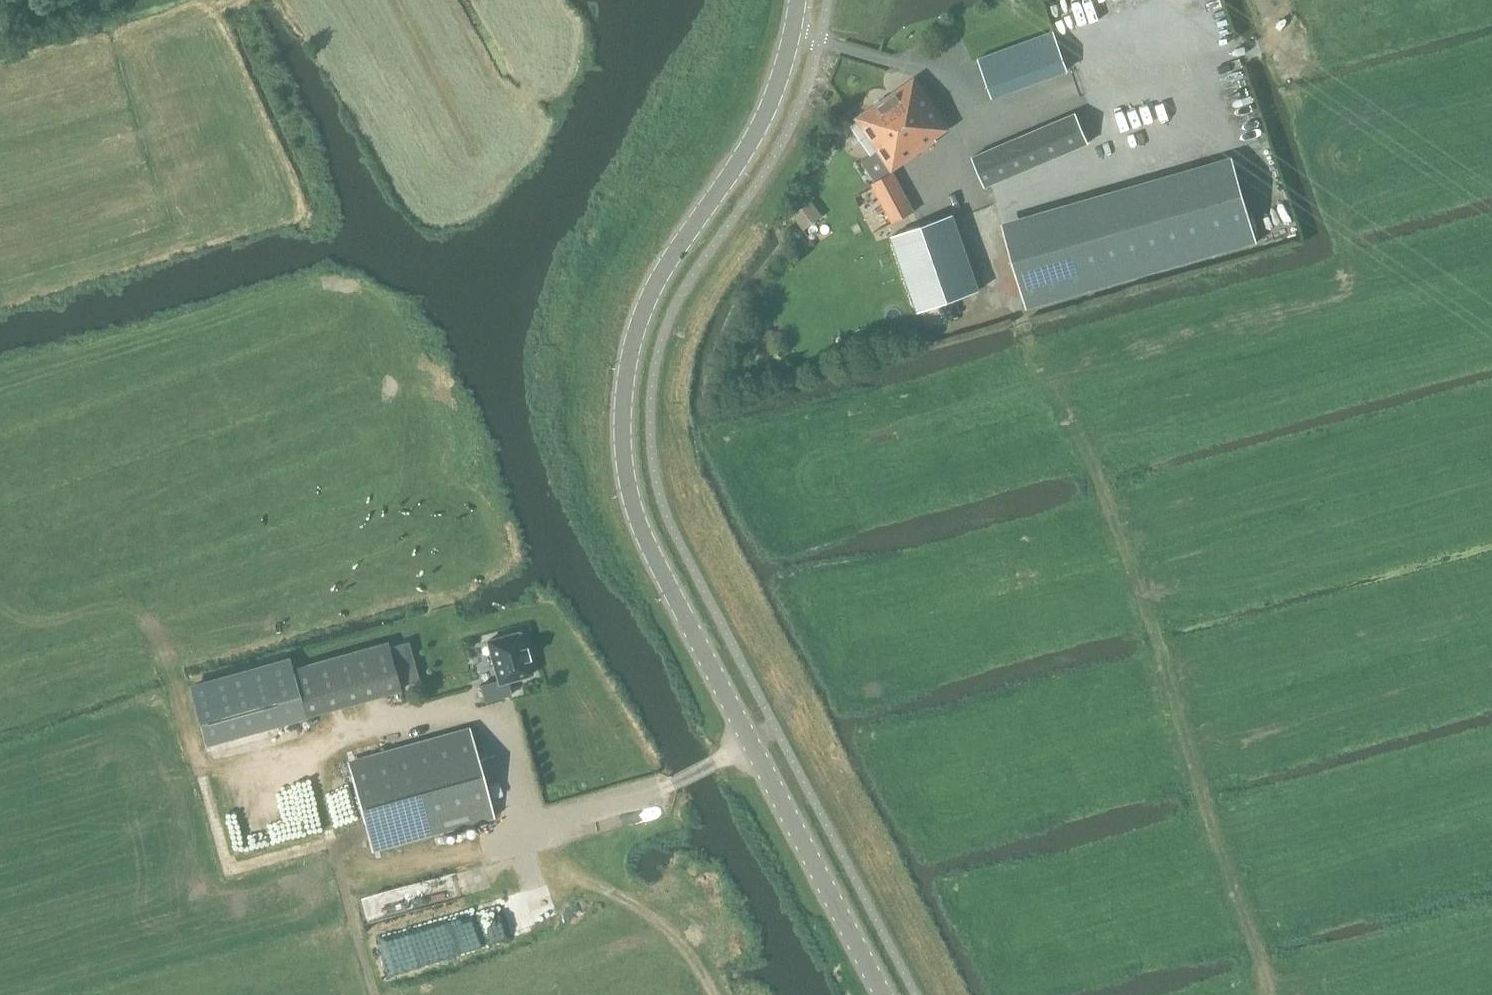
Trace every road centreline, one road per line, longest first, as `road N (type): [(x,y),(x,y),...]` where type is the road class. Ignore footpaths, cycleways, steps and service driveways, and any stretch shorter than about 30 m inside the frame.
road 1 (tertiary): [(882,994),(644,538),(619,442),(637,319),(681,240),(739,169),(778,84),(798,0)]
road 2 (track): [(1021,321),(1093,472),(1267,984),(1263,994)]

